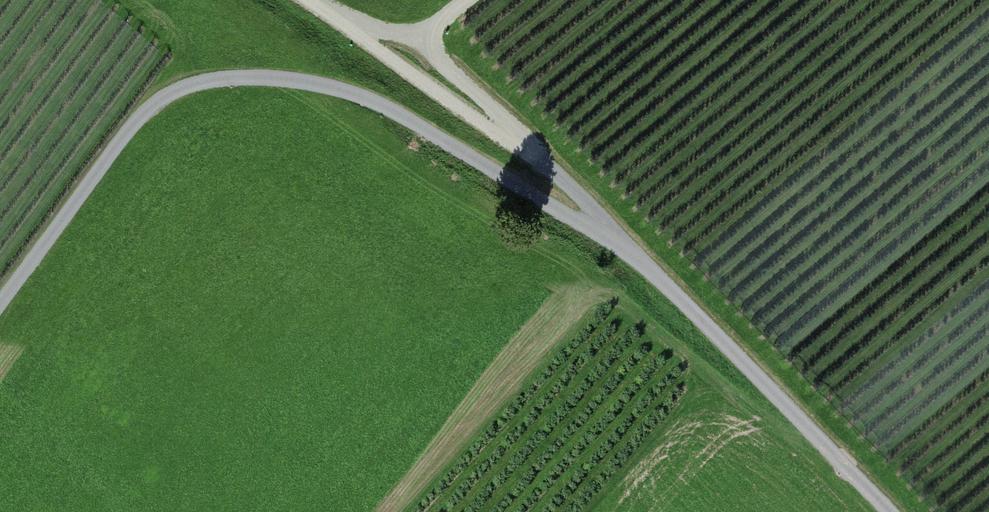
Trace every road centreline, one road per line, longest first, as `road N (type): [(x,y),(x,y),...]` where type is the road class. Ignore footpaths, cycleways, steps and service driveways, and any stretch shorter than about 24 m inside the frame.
road 1 (track): [(0,305),(136,121),(177,90),(203,82),(322,85),(371,102),(557,209),(610,230)]
road 2 (track): [(304,0),(544,163),(438,61),(435,28),(462,0)]
road 3 (unclassified): [(544,163),(889,511)]

